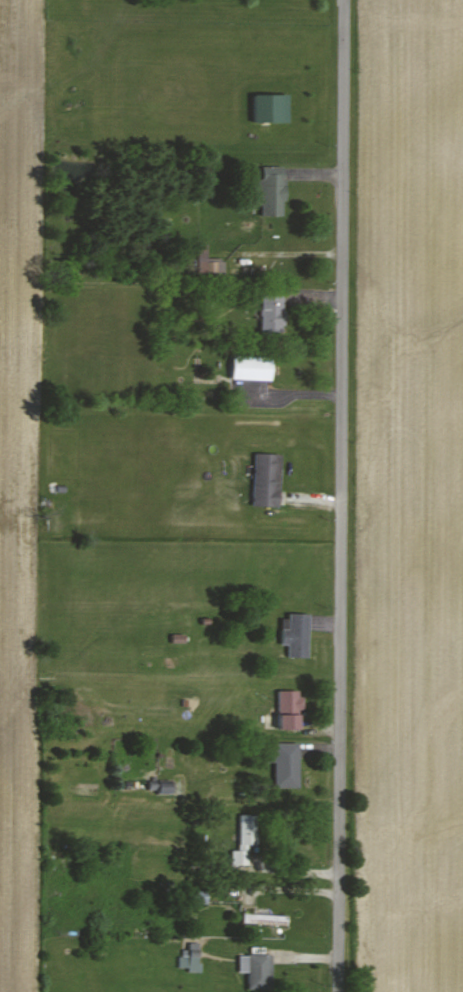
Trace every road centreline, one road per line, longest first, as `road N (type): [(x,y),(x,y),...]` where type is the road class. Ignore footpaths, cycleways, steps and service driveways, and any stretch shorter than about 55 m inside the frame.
road 1 (tertiary): [(338,991),(345,0)]

